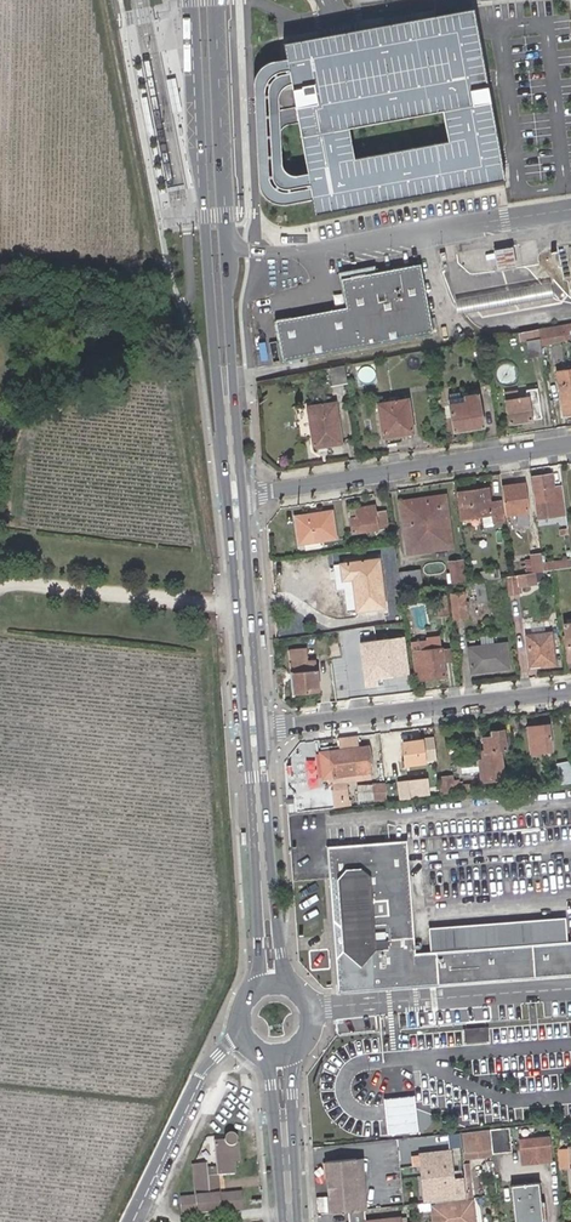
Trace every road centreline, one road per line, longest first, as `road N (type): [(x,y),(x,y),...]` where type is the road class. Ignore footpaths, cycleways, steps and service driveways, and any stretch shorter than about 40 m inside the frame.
road 1 (primary): [(192,0),(261,961),(248,998)]
road 2 (primary): [(244,494),(215,0)]
road 3 (track): [(87,0),(152,256),(0,249)]
road 4 (residential): [(244,494),(570,443)]
road 5 (residential): [(261,729),(570,691)]
road 6 (primary): [(301,993),(284,964),(261,729)]
road 7 (track): [(236,605),(0,584)]
road 8 (primary): [(261,729),(244,494)]
road 9 (tertiary): [(240,1018),(233,1039),(198,1076),(128,1221)]
road 10 (primary): [(279,1056),(291,1221)]

